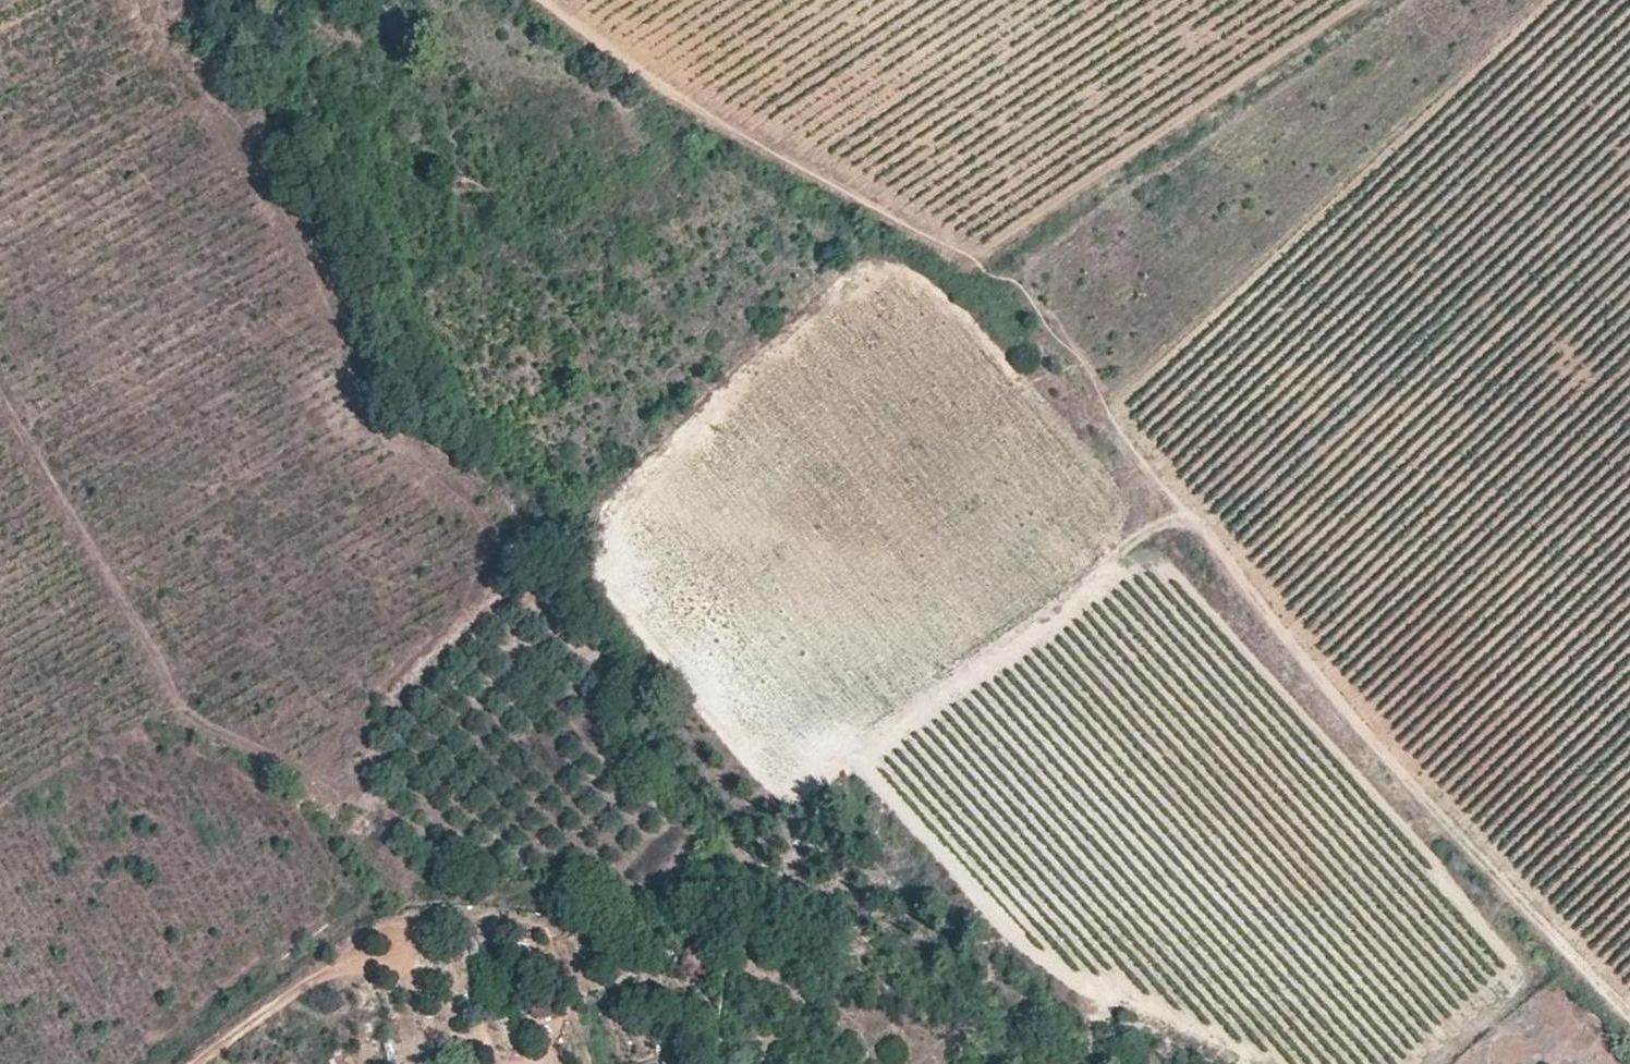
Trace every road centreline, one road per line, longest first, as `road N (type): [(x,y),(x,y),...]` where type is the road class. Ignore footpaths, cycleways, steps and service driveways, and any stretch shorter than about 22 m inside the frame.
road 1 (track): [(1629,1012),(1328,688),(1113,426)]
road 2 (track): [(973,258),(757,149),(628,68),(543,0)]
road 3 (track): [(376,897),(402,863),(356,814),(282,757),(177,700)]
road 4 (unclassified): [(157,1063),(376,897)]

